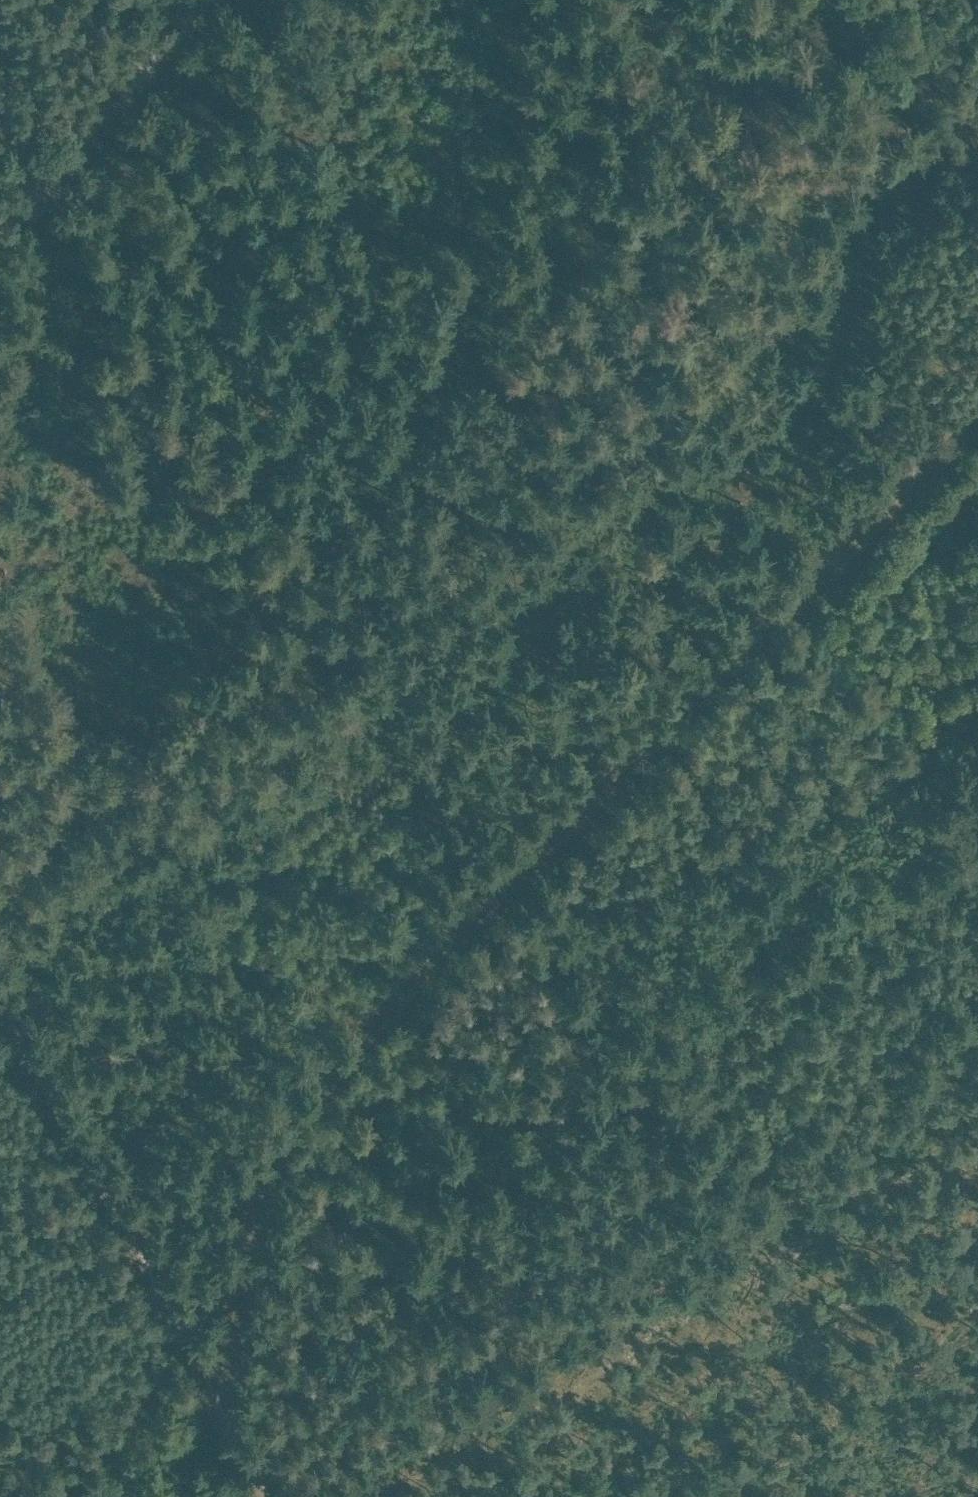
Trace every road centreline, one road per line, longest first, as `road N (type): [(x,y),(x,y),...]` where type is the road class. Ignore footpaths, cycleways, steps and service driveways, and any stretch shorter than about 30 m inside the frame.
road 1 (track): [(215,1371),(242,1241),(286,1111),(366,1012),(977,420)]
road 2 (track): [(307,1496),(215,1371),(0,962)]
road 3 (track): [(0,246),(215,0)]

